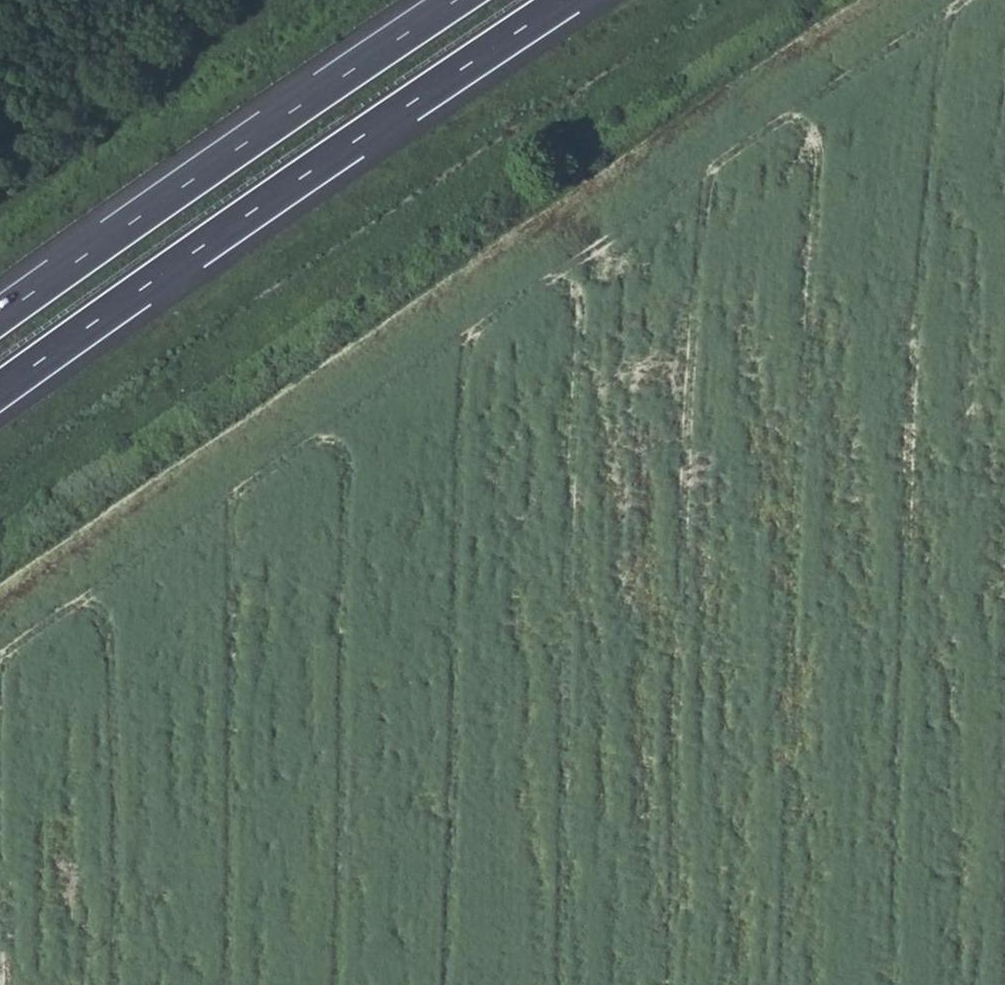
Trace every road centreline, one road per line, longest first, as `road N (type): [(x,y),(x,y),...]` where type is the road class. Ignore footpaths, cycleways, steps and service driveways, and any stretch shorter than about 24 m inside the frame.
road 1 (motorway): [(0,391),(567,0)]
road 2 (motorway): [(459,0),(0,318)]

